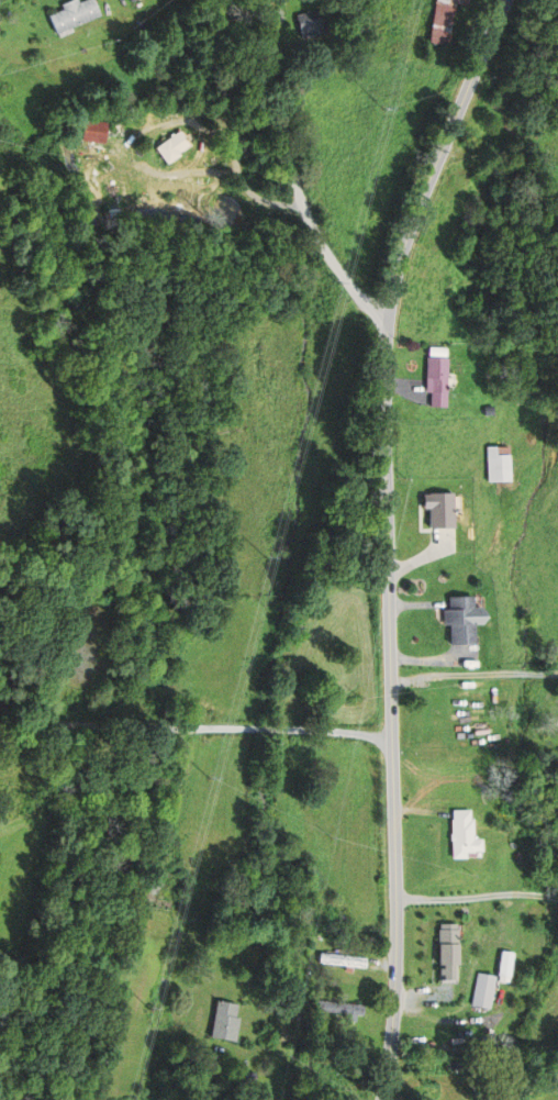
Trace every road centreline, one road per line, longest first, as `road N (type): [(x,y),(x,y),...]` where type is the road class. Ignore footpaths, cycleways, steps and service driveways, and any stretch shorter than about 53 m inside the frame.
road 1 (secondary): [(507,0),(410,232),(386,348),(397,982),(383,1099)]
road 2 (tertiary): [(390,315),(354,289),(309,219),(256,0)]
road 3 (residential): [(397,899),(557,897)]

